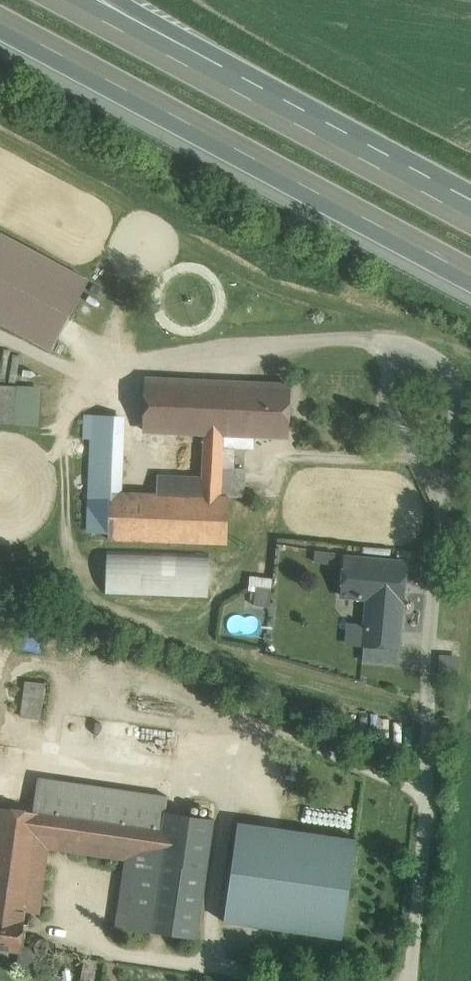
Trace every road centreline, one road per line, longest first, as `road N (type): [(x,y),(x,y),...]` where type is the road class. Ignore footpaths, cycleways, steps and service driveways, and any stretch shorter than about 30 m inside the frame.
road 1 (track): [(0,333),(77,370),(355,338),(411,348),(449,369),(454,417),(440,509),(427,813),(409,980)]
road 2 (track): [(440,509),(392,418),(388,343),(377,318),(283,295),(0,137)]
road 3 (motorway): [(0,20),(470,274)]
road 4 (track): [(0,561),(200,649),(427,710)]
road 5 (motorway): [(470,218),(110,23)]
road 6 (track): [(208,961),(230,793),(34,763)]
road 7 (track): [(52,925),(165,957),(330,980)]

